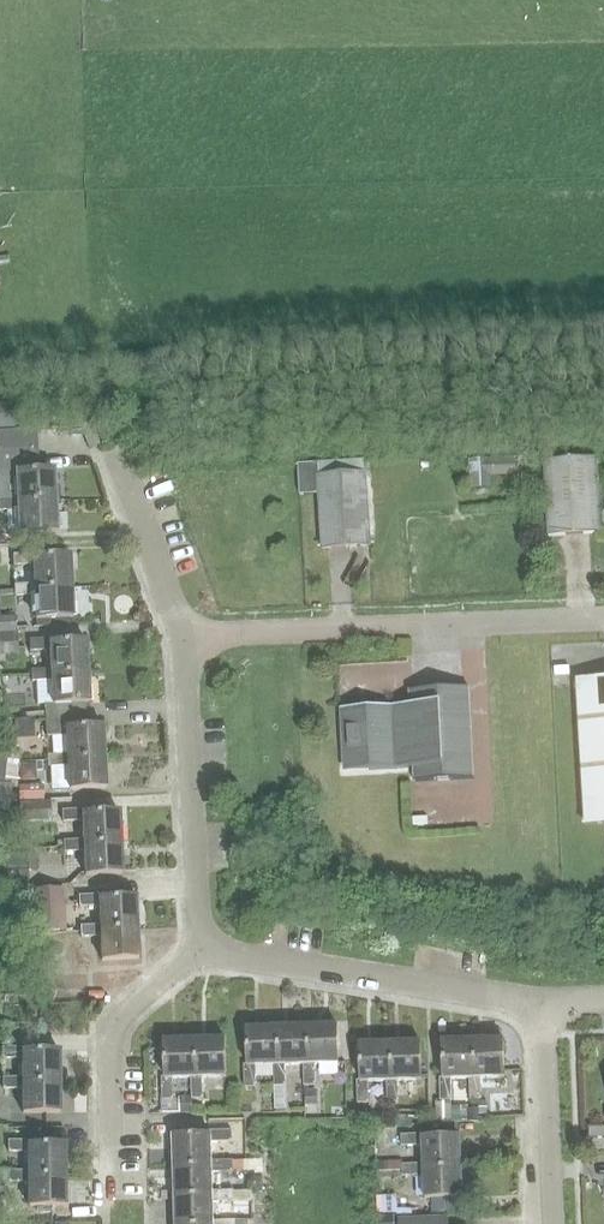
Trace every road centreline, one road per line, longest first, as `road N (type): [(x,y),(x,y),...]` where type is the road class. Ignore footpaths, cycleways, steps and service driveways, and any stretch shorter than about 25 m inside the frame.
road 1 (unclassified): [(183,638),(603,619)]
road 2 (residential): [(543,1002),(199,949)]
road 3 (residential): [(199,949),(183,638)]
road 4 (residential): [(112,1189),(109,1027),(199,949)]
road 5 (residential): [(553,1223),(543,1002)]
road 6 (residential): [(183,638),(117,459)]

